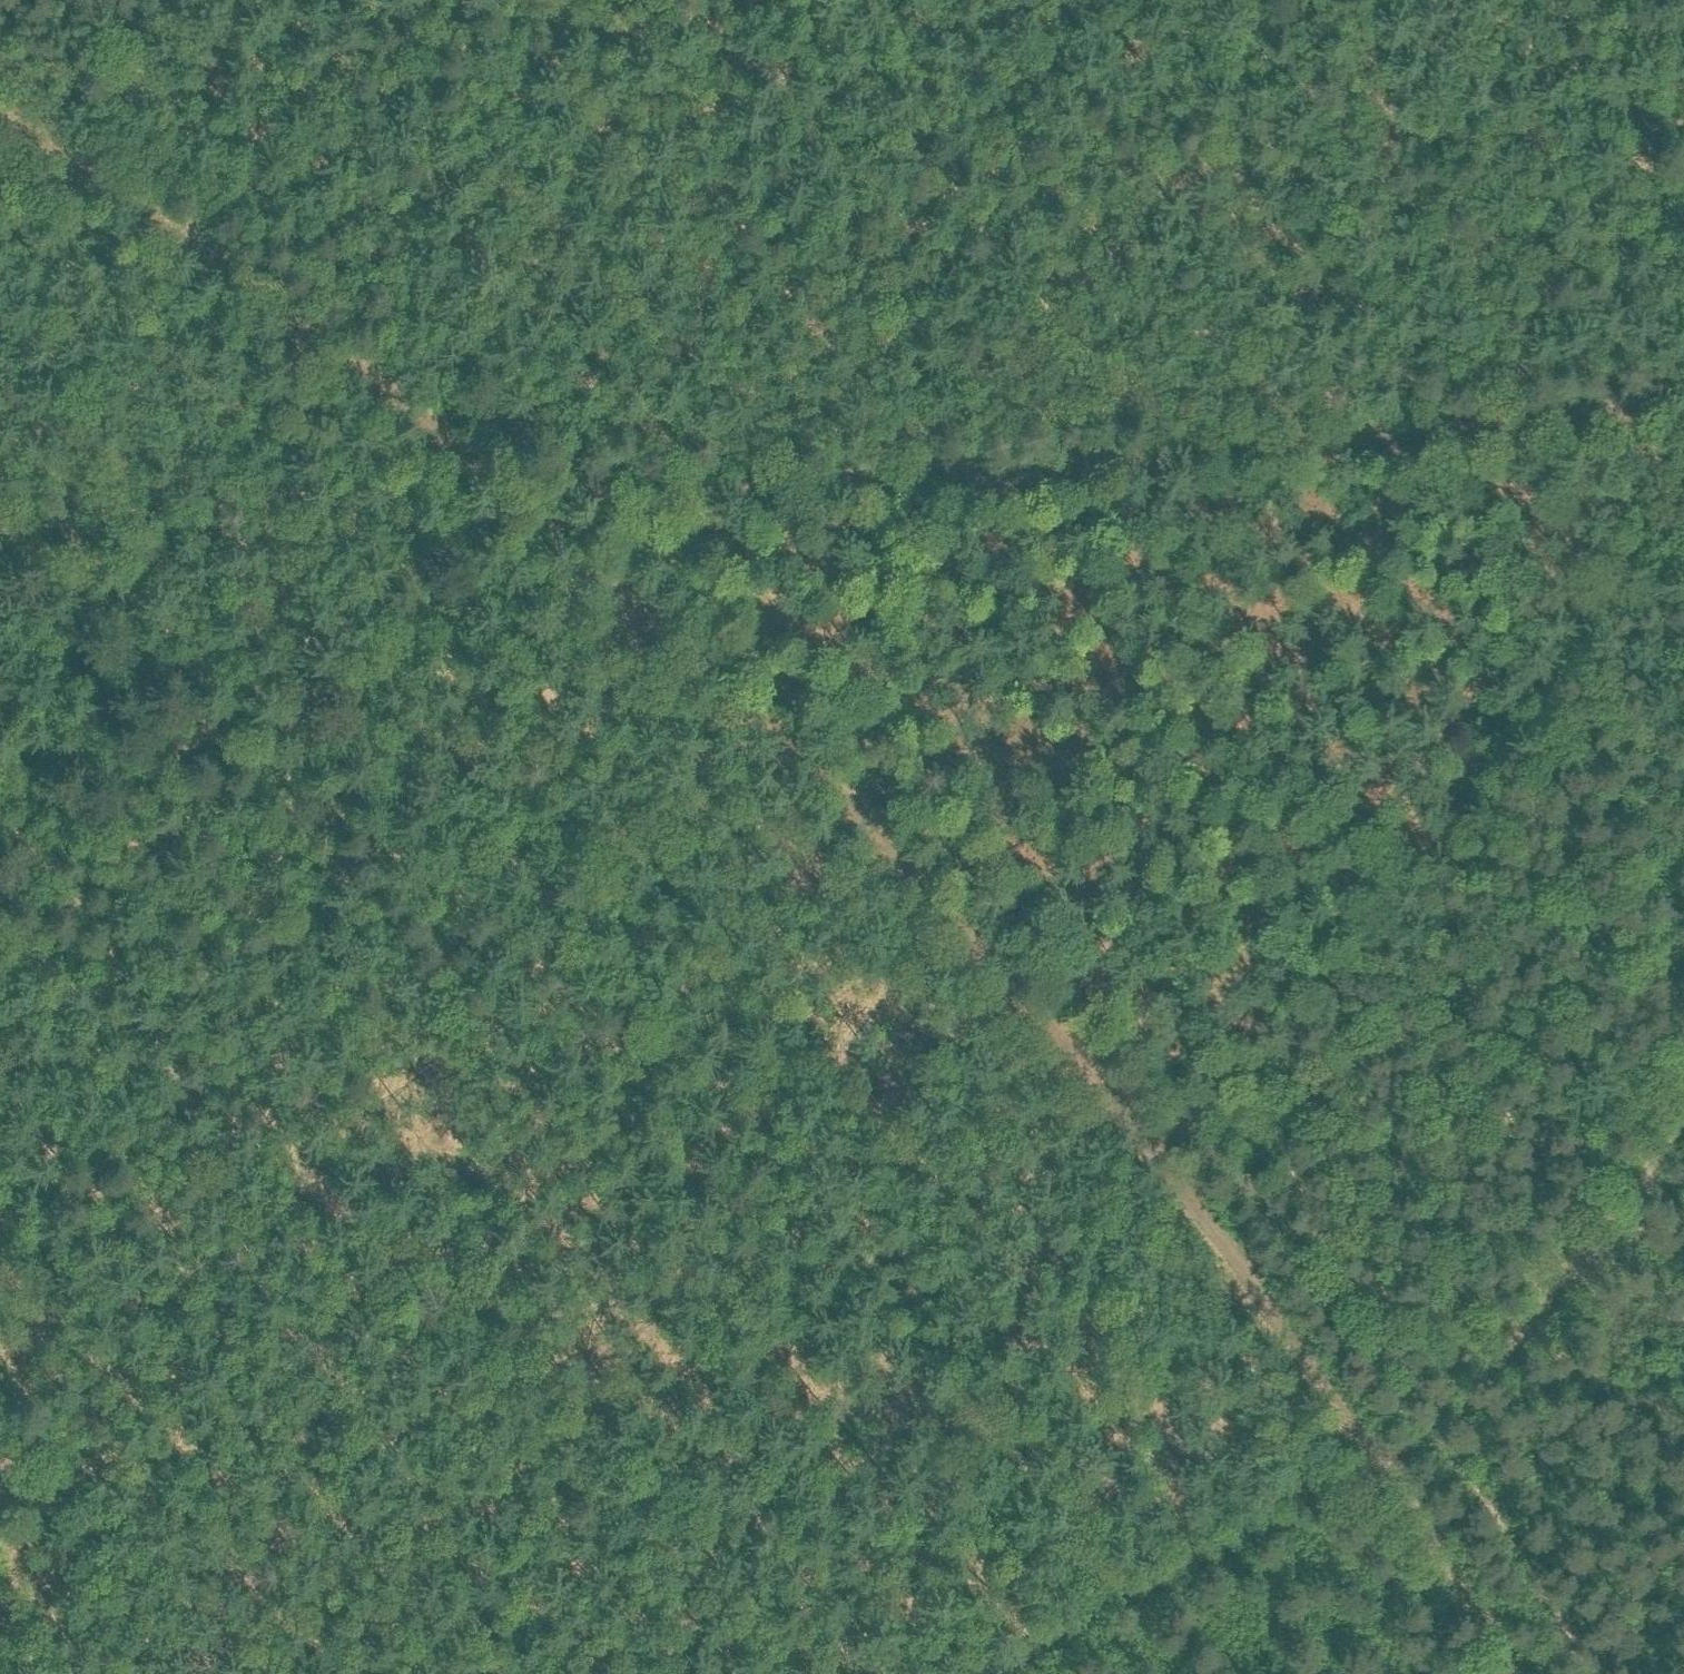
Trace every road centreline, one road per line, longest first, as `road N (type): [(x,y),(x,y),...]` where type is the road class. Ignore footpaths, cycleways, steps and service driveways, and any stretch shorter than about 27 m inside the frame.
road 1 (track): [(1524,1673),(1380,1451),(1170,1171),(811,769),(524,504),(359,374),(0,117)]
road 2 (track): [(1683,398),(1166,460),(524,504),(176,765),(0,921)]
road 3 (track): [(1683,1154),(1522,1341),(1424,1431),(937,1673)]

